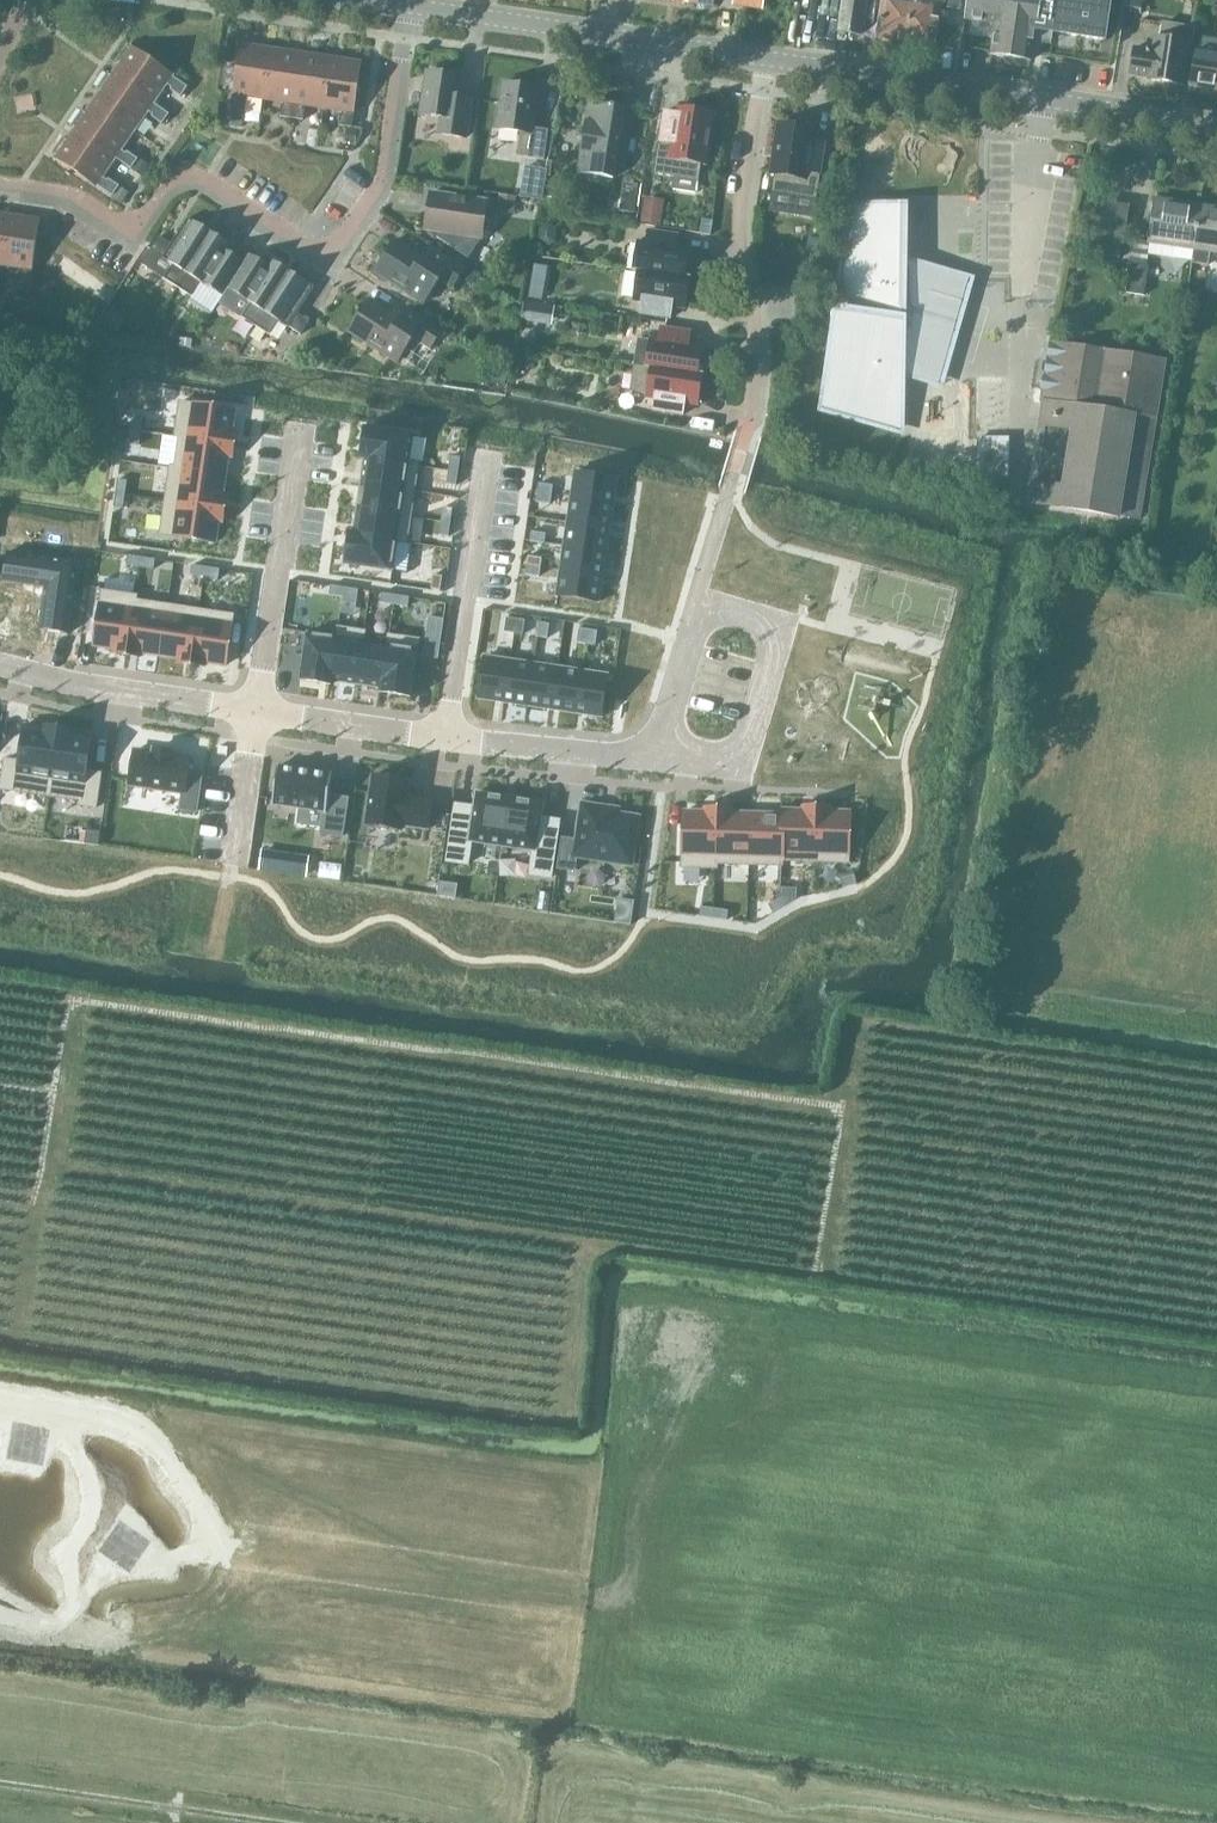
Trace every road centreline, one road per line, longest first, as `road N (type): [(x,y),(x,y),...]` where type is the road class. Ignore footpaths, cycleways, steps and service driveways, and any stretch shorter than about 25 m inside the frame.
road 1 (residential): [(0,185),(72,201),(126,232),(143,226),(173,186),(199,181),(331,254),(386,182),(411,7)]
road 2 (residential): [(769,60),(748,197),(763,357),(752,425),(700,605)]
road 3 (tertiary): [(1216,128),(769,60)]
road 4 (residential): [(256,715),(655,762)]
road 5 (tertiary): [(769,60),(411,7)]
road 6 (residential): [(655,762),(737,770),(779,628),(700,605)]
road 7 (residential): [(299,424),(256,715)]
road 8 (residential): [(0,665),(256,715)]
road 9 (residential): [(700,605),(655,762)]
road 10 (residential): [(256,715),(234,864)]

